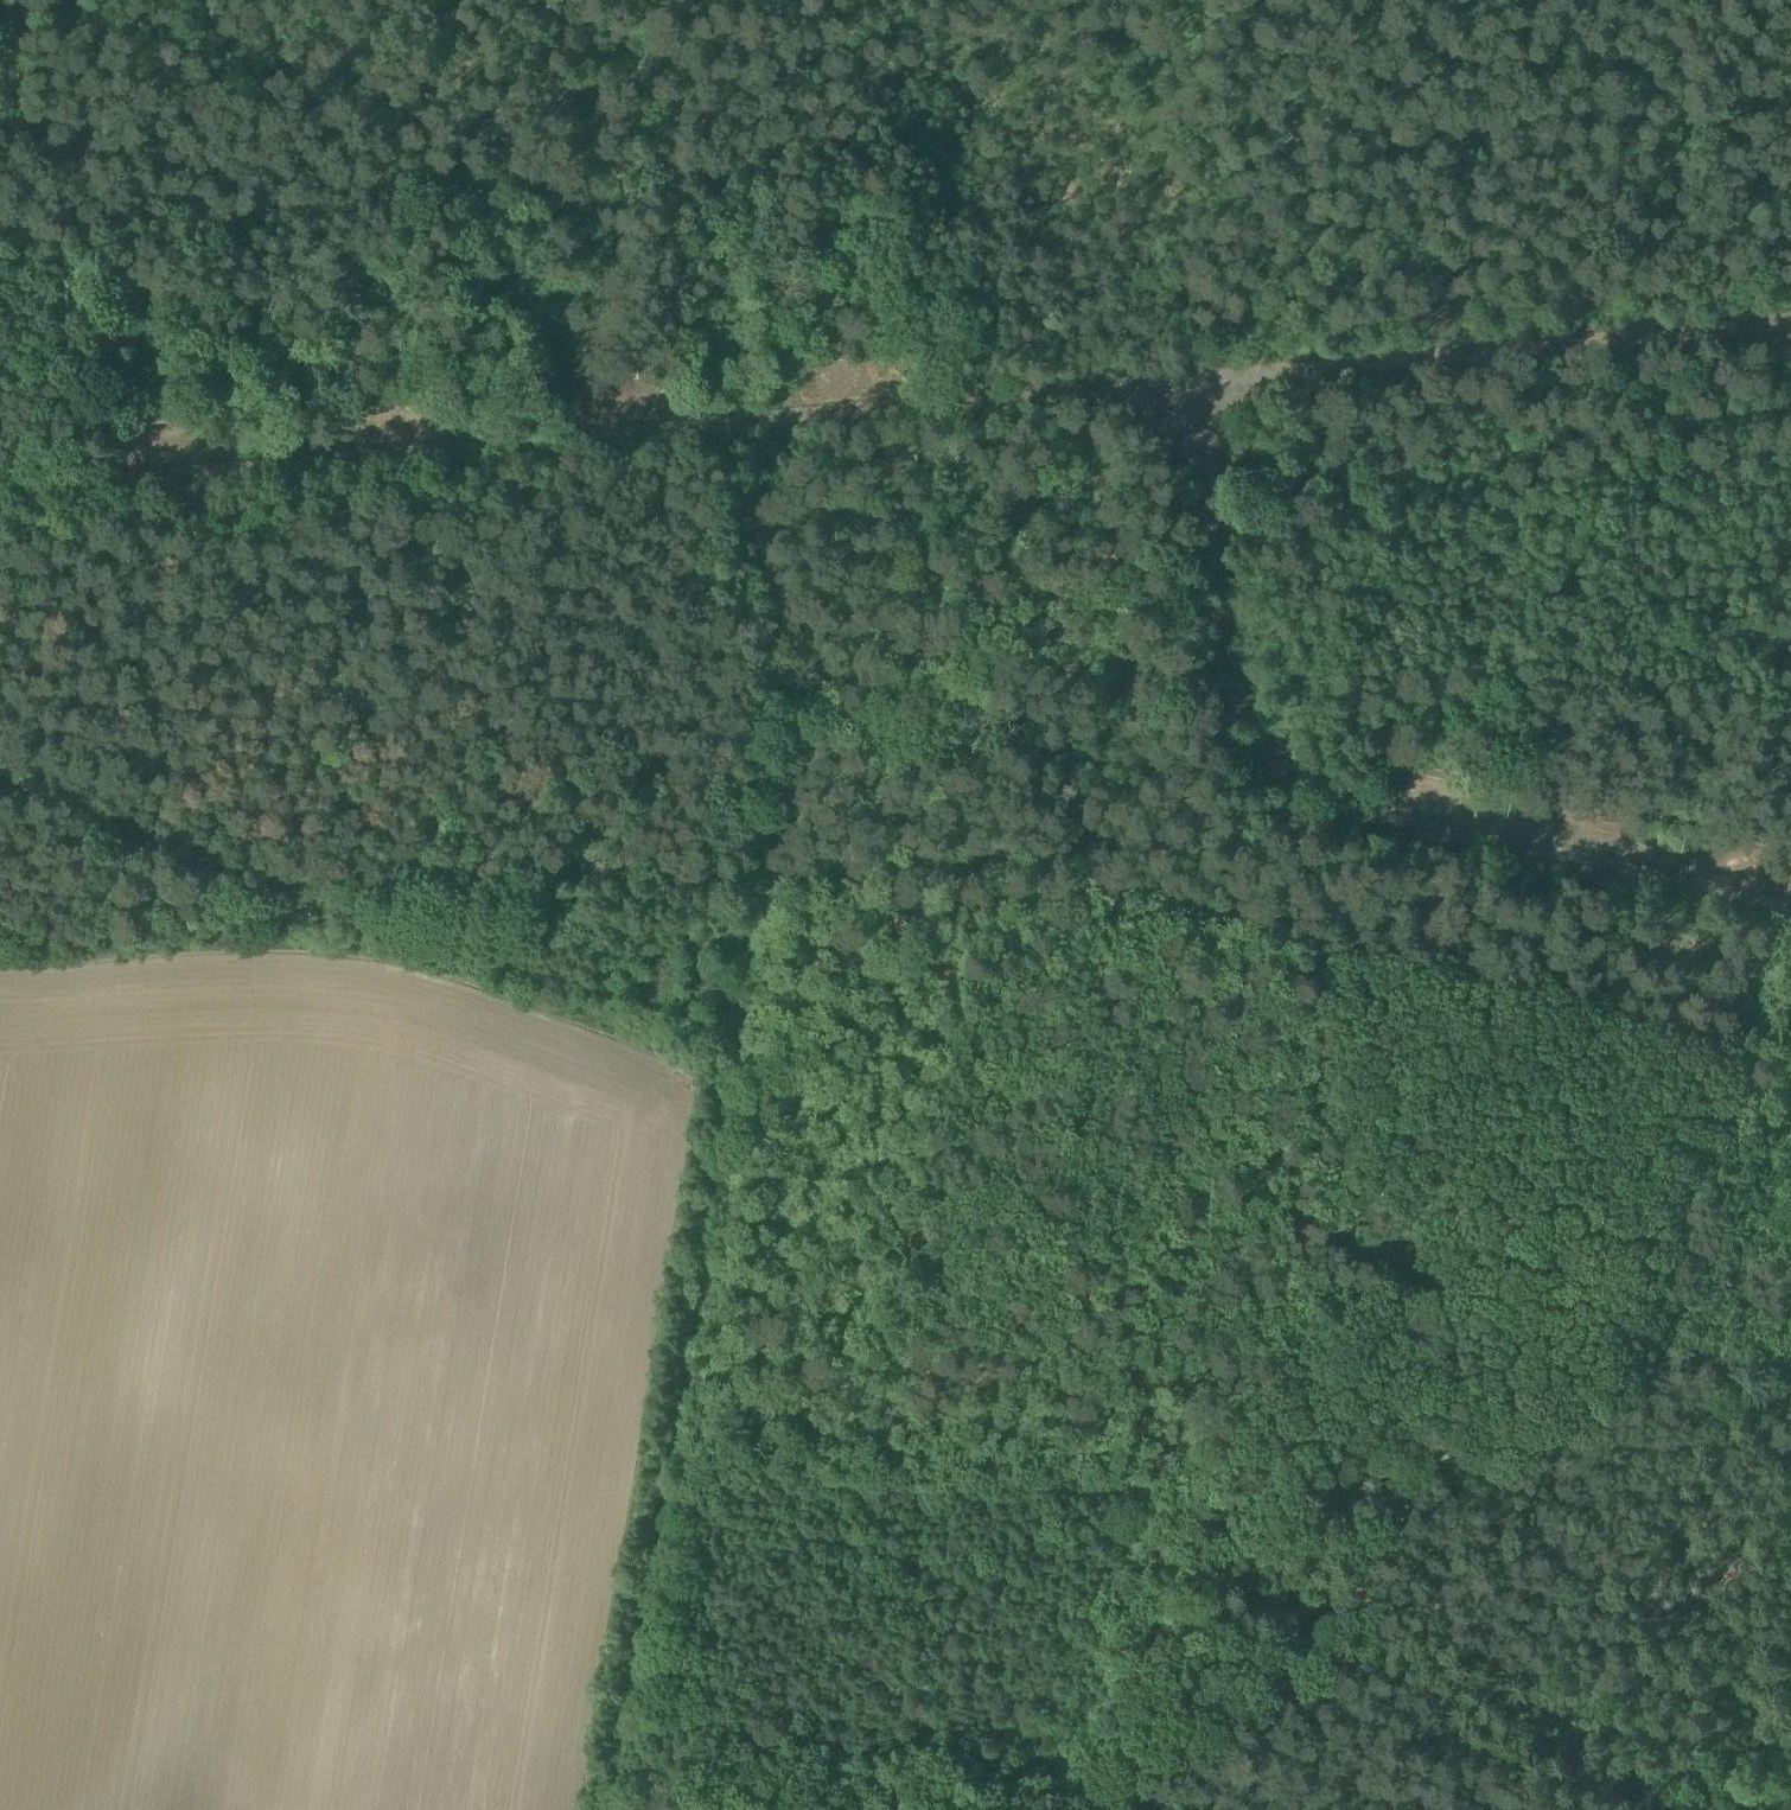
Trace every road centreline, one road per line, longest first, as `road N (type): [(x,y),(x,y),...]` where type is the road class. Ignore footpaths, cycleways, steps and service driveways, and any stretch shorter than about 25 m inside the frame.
road 1 (unclassified): [(0,464),(1183,363)]
road 2 (unclassified): [(1790,902),(1329,802),(1271,764),(1235,696),(1183,363)]
road 3 (unclassified): [(1183,363),(1790,311)]

